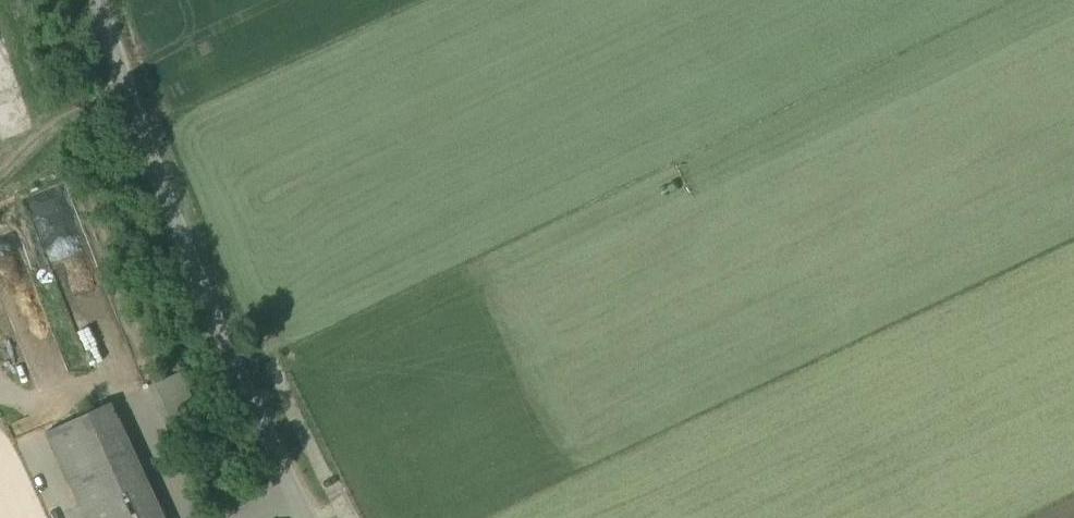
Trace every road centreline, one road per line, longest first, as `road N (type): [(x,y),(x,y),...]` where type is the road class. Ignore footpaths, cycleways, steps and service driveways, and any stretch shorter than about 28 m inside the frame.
road 1 (unclassified): [(312,517),(205,289),(98,0)]

